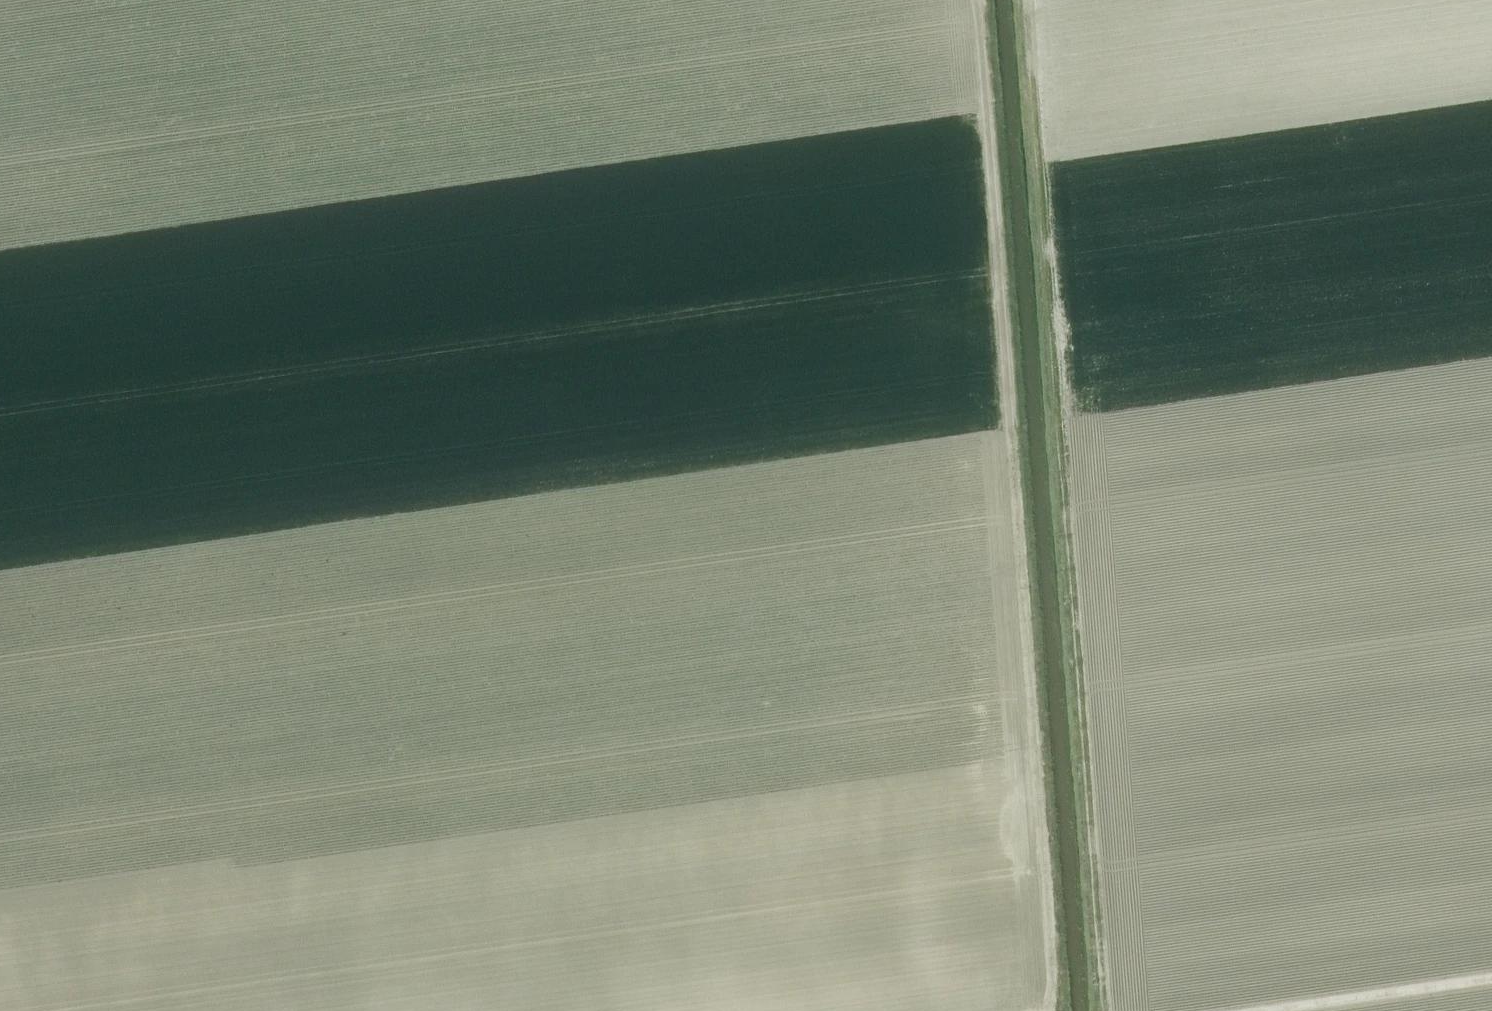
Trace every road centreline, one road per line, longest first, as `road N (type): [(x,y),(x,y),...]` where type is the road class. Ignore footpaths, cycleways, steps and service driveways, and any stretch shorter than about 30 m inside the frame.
road 1 (track): [(1243,1010),(1491,974)]

